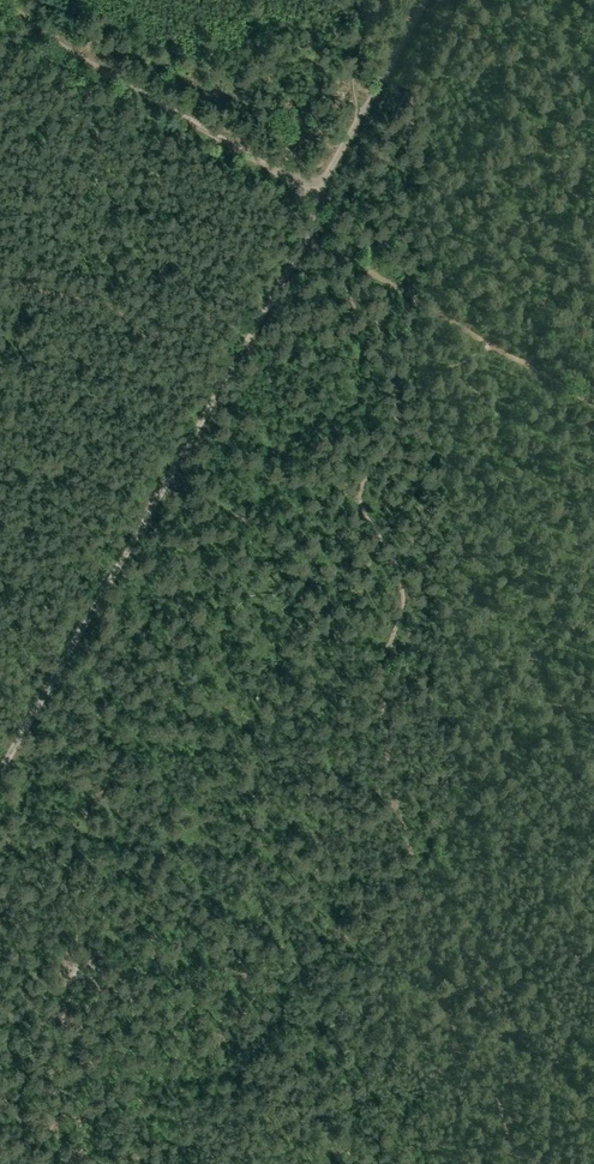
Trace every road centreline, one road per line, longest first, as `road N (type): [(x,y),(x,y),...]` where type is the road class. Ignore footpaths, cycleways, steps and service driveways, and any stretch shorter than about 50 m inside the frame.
road 1 (track): [(264,318),(0,771)]
road 2 (track): [(313,191),(0,13)]
road 3 (track): [(529,366),(310,238)]
road 4 (track): [(430,0),(313,191)]
road 5 (track): [(358,122),(365,0)]

